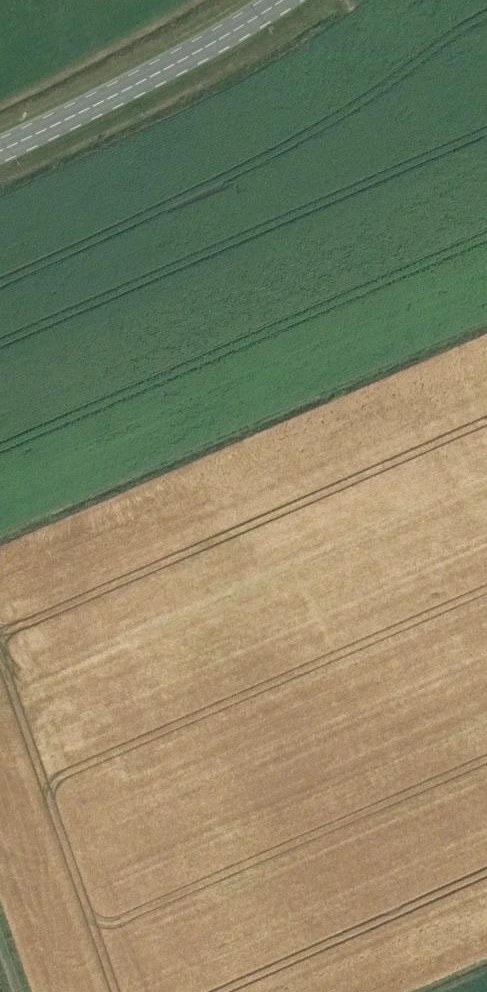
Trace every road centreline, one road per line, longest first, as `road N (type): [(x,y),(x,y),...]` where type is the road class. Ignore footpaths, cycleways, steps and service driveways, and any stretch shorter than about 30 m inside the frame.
road 1 (tertiary): [(0,150),(187,57),(282,0)]

